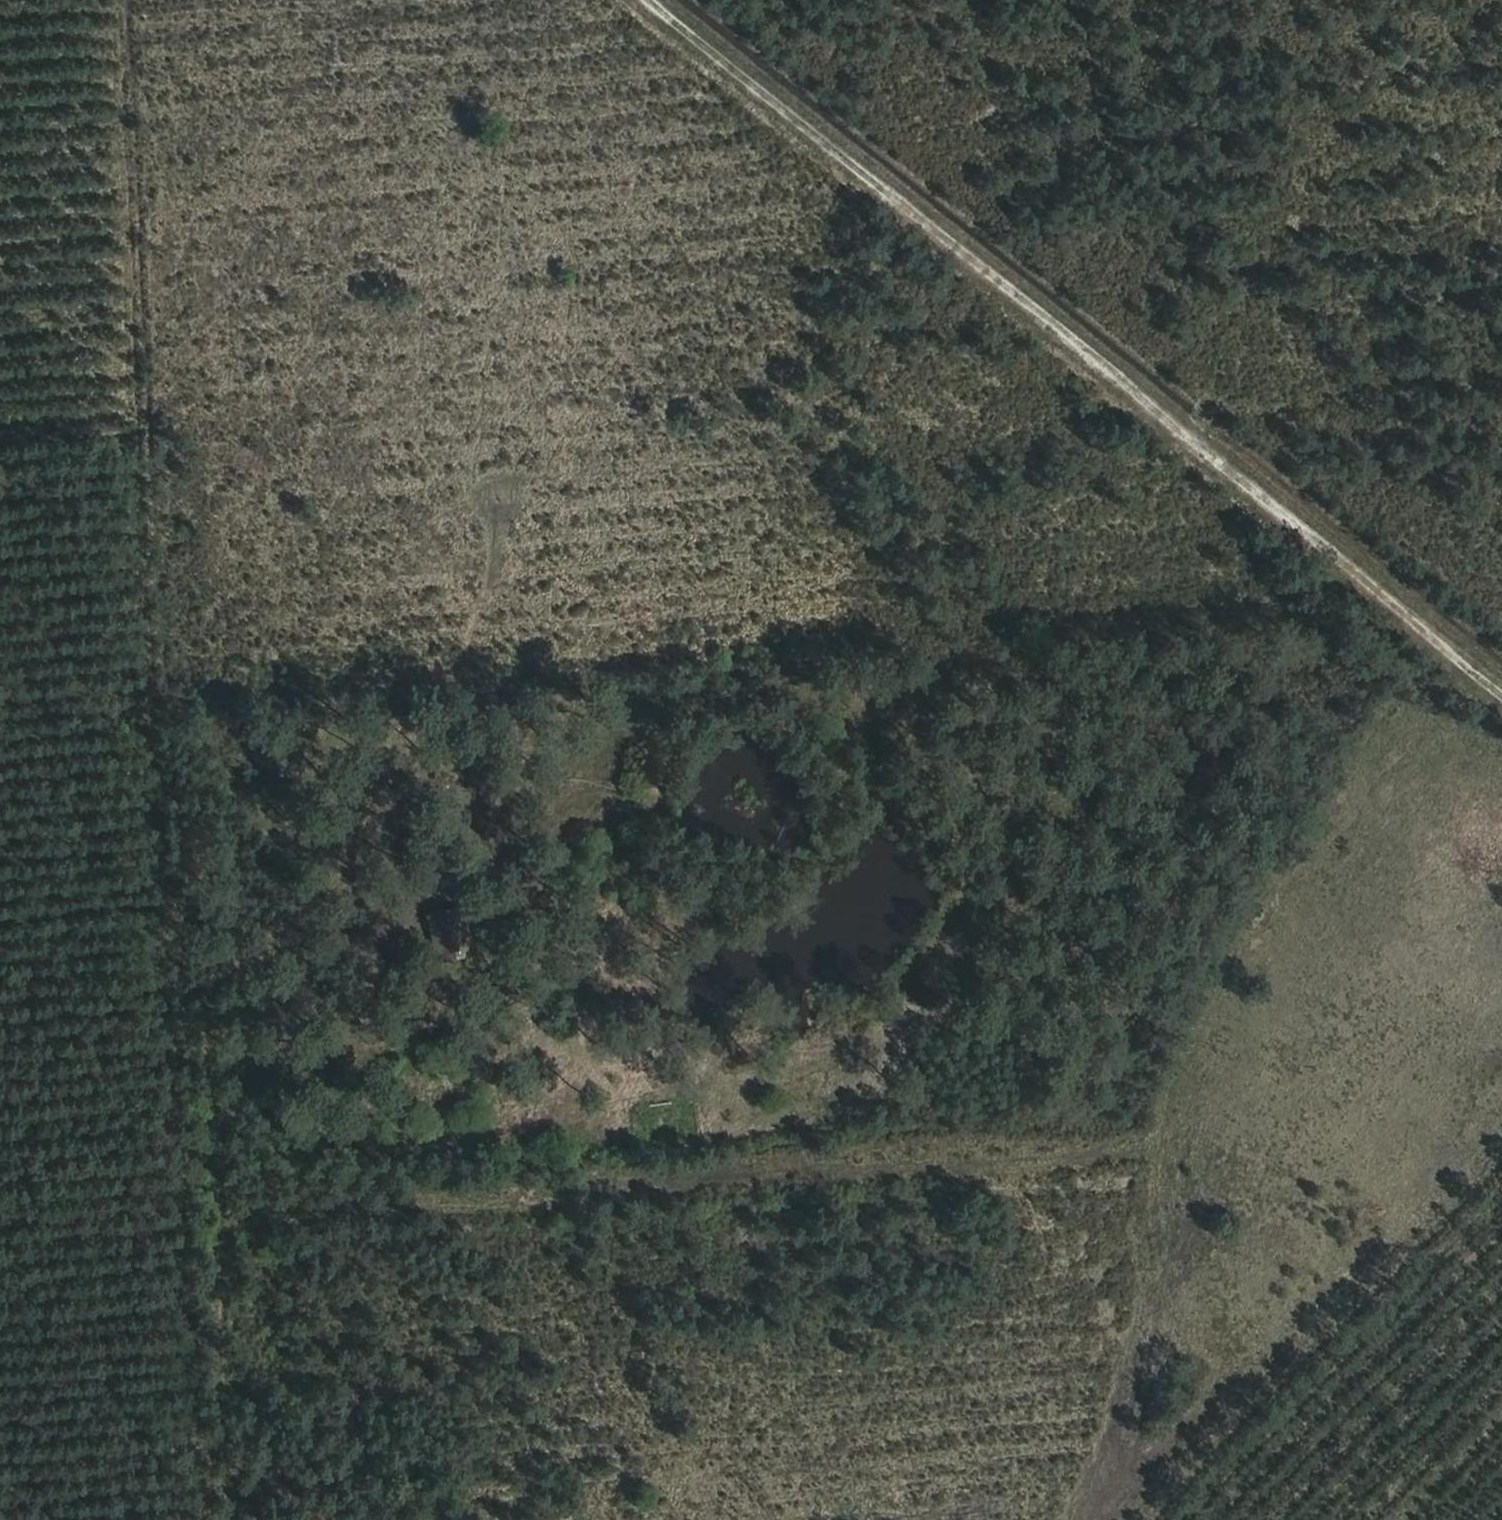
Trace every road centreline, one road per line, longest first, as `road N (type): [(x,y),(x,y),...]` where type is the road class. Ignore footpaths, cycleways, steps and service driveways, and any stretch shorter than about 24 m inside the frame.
road 1 (track): [(646,0),(1501,691)]

